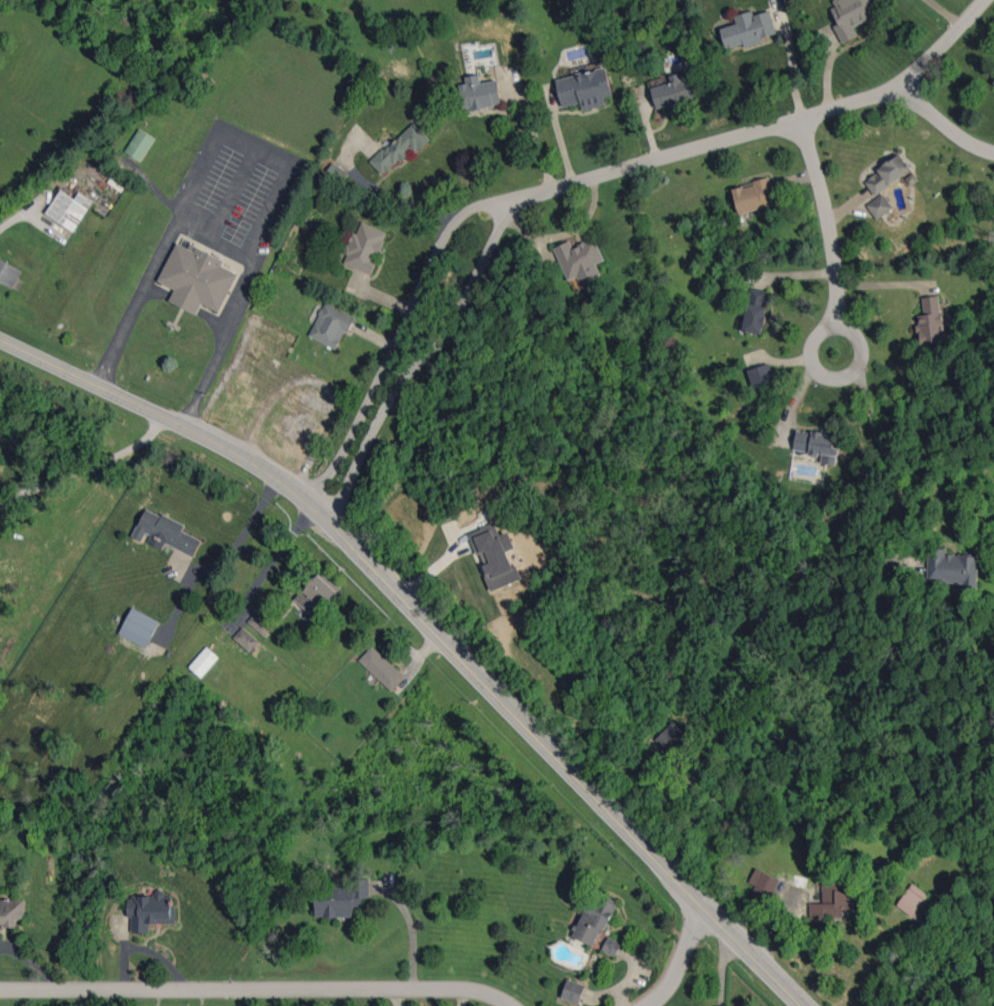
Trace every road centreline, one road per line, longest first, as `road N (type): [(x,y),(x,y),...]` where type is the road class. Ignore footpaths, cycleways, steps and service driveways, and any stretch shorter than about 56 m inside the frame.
road 1 (secondary): [(799,1005),(299,495),(220,445),(0,341)]
road 2 (residential): [(511,1005),(454,990),(0,989)]
road 3 (residential): [(545,196),(871,101),(910,81),(989,0)]
road 4 (residential): [(545,196),(480,207),(451,230),(310,505)]
road 5 (residential): [(331,526),(389,410),(462,316),(504,226),(545,196)]
road 6 (residential): [(802,122),(829,219),(834,322)]
road 7 (residential): [(857,333),(834,322),(825,332),(813,353),(823,373),(839,381),(858,374),(866,358),(857,333)]

